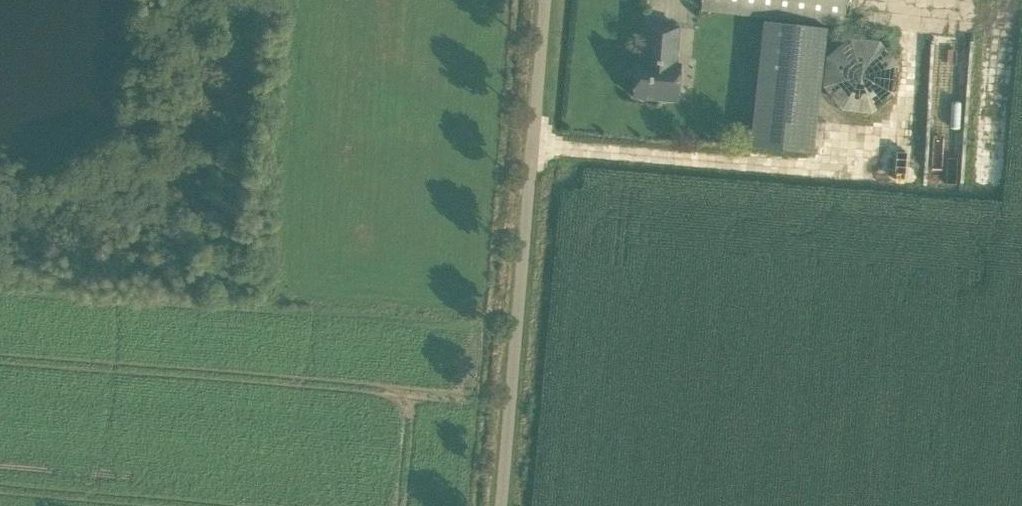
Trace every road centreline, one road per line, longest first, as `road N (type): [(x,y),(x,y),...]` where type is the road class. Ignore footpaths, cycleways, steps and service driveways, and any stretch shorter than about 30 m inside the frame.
road 1 (unclassified): [(499,505),(543,0)]

